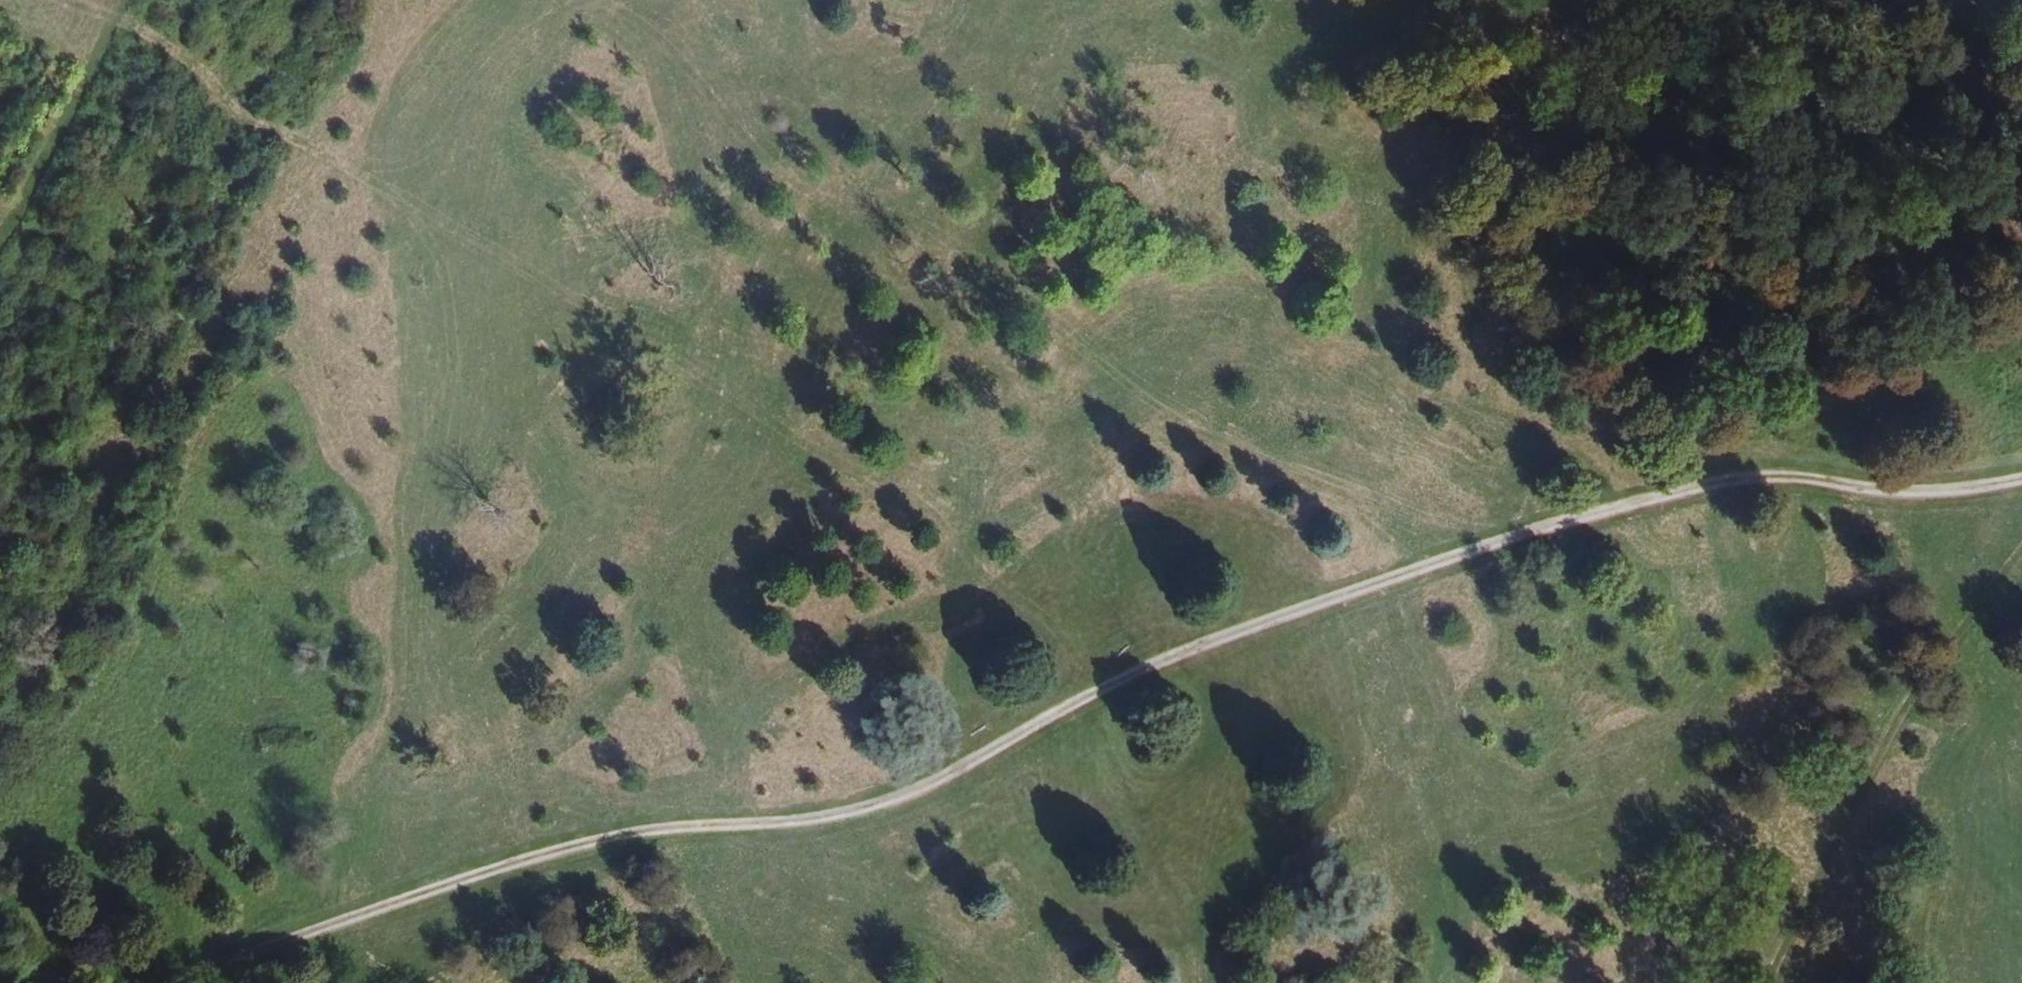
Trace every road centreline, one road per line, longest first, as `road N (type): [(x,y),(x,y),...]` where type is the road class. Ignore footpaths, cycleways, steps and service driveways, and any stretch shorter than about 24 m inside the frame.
road 1 (track): [(174,982),(457,881),(610,839),(660,828),(813,822),(881,807),(1122,680),(1542,527),(1769,477),(1942,492),(2021,480)]
road 2 (track): [(2021,547),(1919,691),(1768,982)]
road 3 (track): [(0,275),(145,0)]

